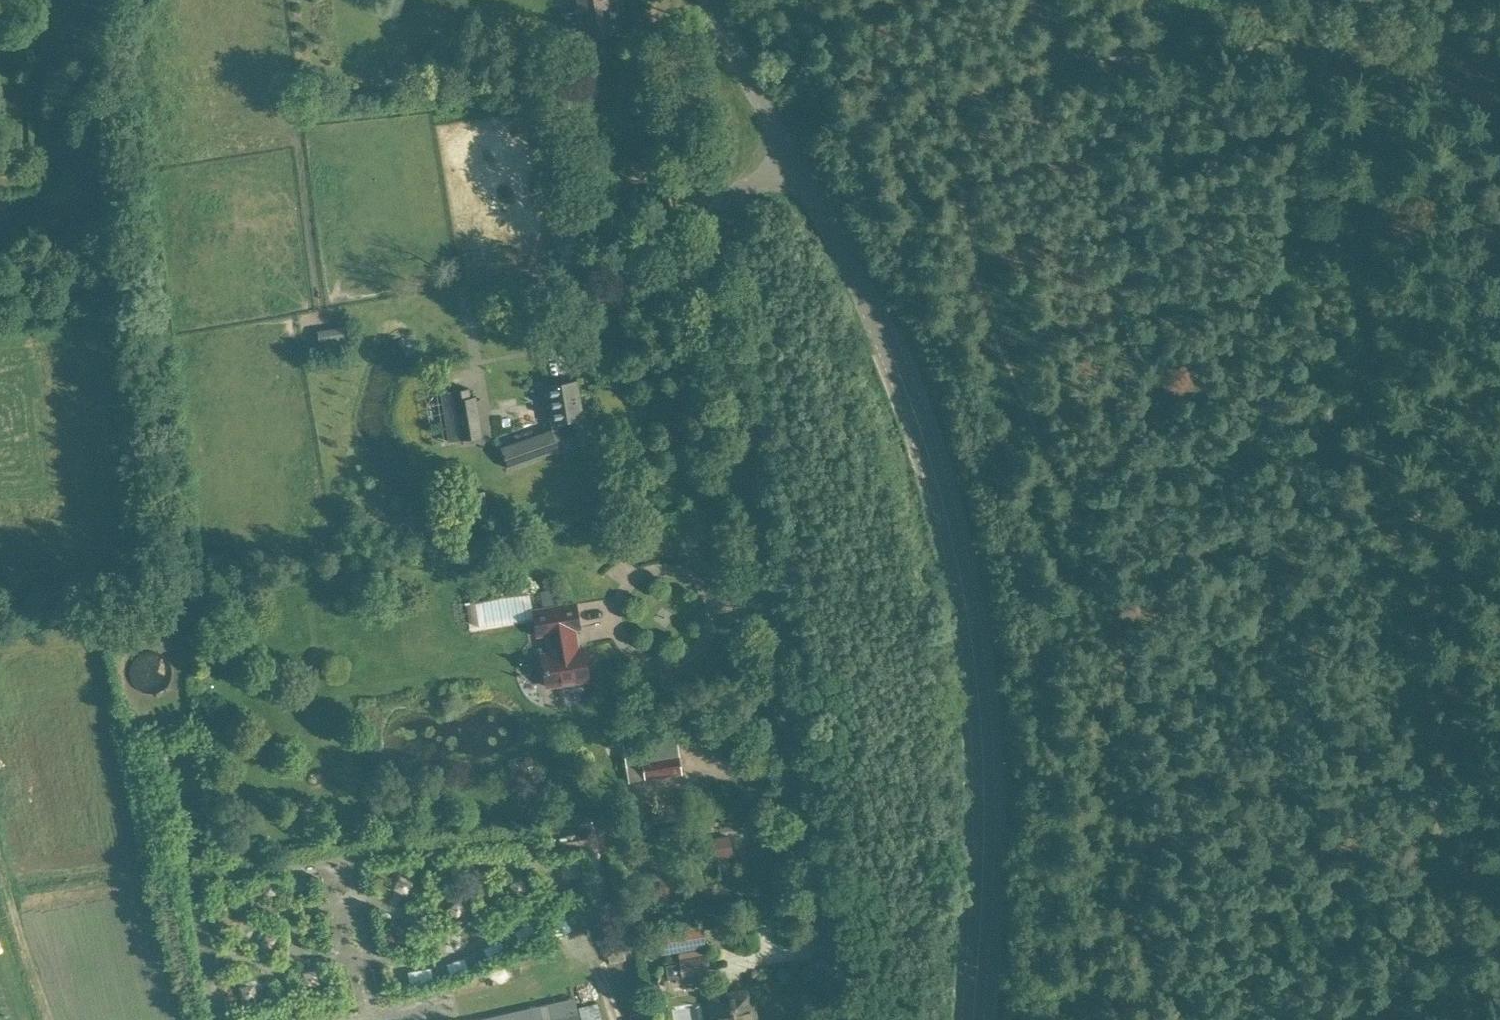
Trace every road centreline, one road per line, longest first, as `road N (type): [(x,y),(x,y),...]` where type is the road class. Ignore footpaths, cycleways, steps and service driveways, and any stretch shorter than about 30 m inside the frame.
road 1 (track): [(1465,1019),(1306,0)]
road 2 (unclassified): [(846,1019),(707,255),(724,207),(788,149)]
road 3 (unclassified): [(980,1019),(987,912),(962,583),(897,364),(788,149)]
road 4 (track): [(1428,35),(945,89)]
road 5 (unclassified): [(788,149),(714,0)]

